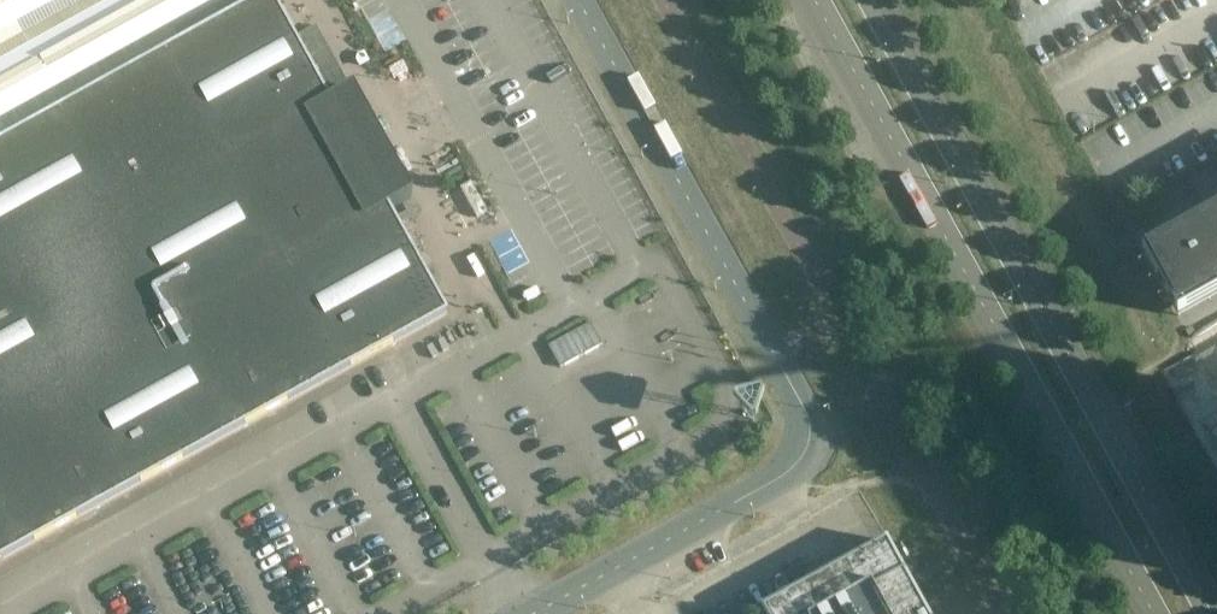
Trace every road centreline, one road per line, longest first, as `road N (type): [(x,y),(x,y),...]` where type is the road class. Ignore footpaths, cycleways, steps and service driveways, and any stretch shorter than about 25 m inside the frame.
road 1 (unclassified): [(532,613),(781,477),(810,441),(807,413),(579,0)]
road 2 (secondary): [(1214,613),(873,0)]
road 3 (secondary): [(815,0),(1153,613)]

